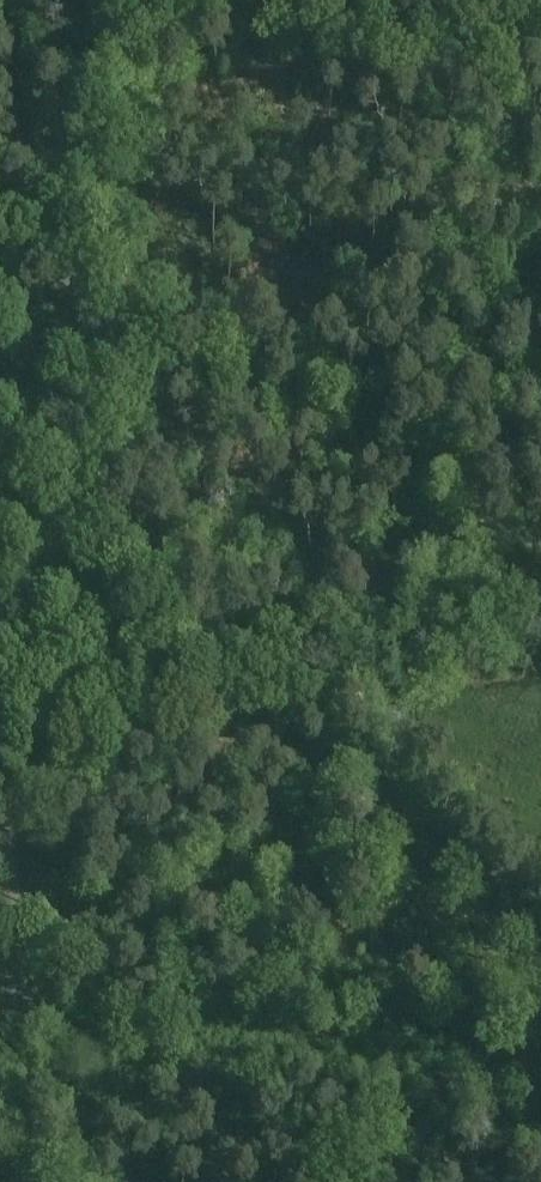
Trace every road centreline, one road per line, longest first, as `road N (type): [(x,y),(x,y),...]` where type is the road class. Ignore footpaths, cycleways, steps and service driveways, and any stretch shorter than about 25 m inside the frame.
road 1 (unclassified): [(40,998),(4,690),(112,0)]
road 2 (track): [(52,389),(540,285)]
road 3 (unclassified): [(40,998),(54,1181)]

